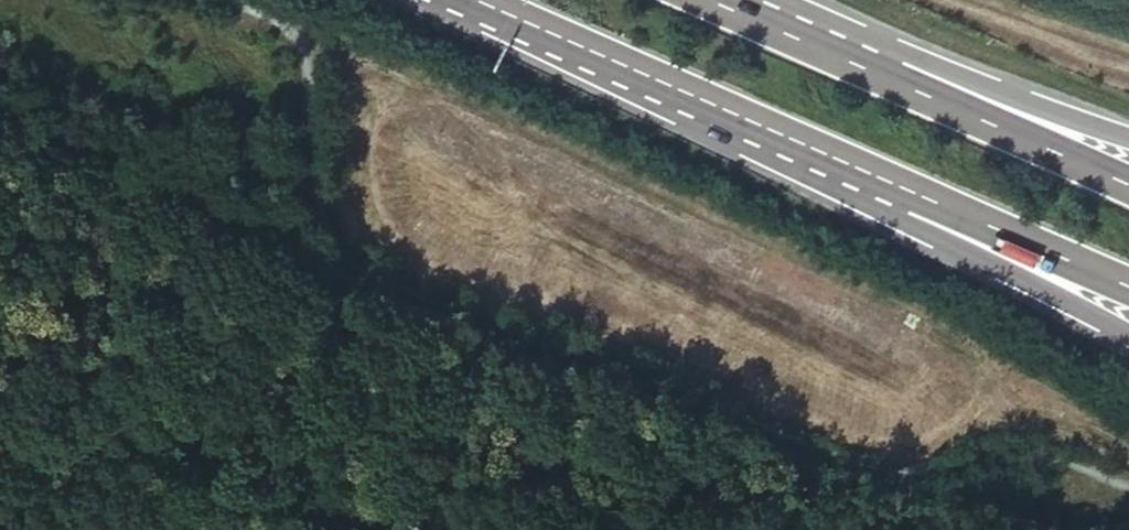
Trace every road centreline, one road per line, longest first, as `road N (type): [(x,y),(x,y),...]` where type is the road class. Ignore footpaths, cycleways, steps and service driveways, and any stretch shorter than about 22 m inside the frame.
road 1 (track): [(360,95),(357,182),(387,246),(430,275),(570,321),(885,453),(931,447),(966,416),(984,371),(934,320),(413,75)]
road 2 (track): [(235,0),(288,22),(293,130),(344,251),(916,488),(1013,451),(1128,497)]
road 3 (trunk): [(474,0),(917,196)]
road 4 (trunk): [(917,196),(1128,342)]
road 5 (trunk): [(1128,192),(907,91)]
road 6 (trunk): [(917,196),(1128,286)]
road 7 (trunk): [(1128,150),(907,91)]
road 8 (trunk): [(907,91),(699,0)]
road 9 (track): [(954,0),(1128,57)]
road 10 (track): [(1128,455),(975,395)]

